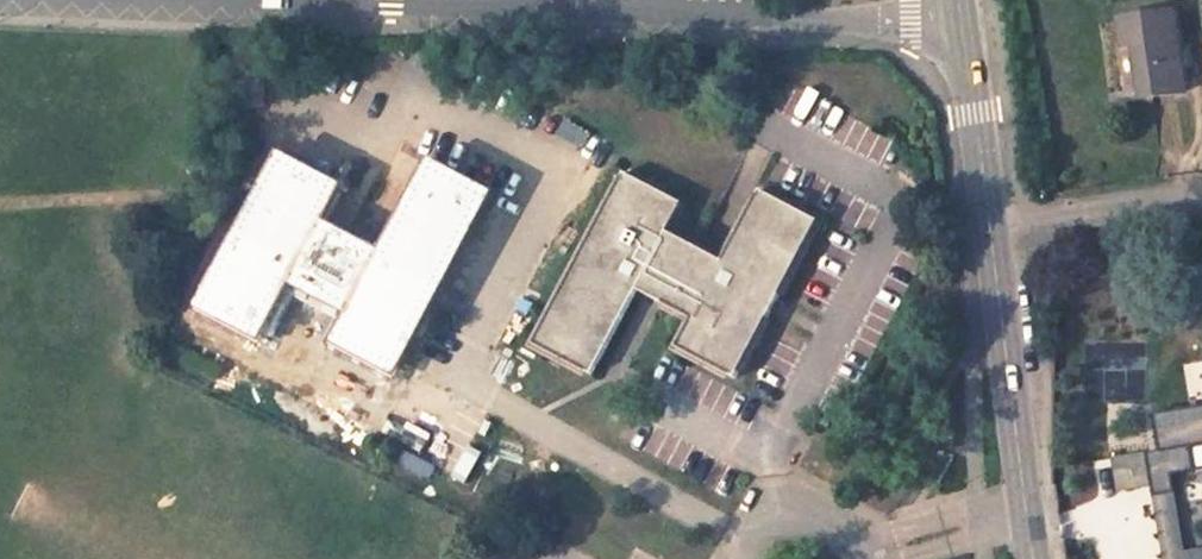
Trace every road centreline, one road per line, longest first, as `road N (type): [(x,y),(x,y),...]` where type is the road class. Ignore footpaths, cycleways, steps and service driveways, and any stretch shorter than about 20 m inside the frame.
road 1 (unclassified): [(350,0),(879,20),(958,15)]
road 2 (tertiary): [(1032,558),(990,227)]
road 3 (tertiary): [(990,227),(958,15)]
road 4 (residential): [(990,227),(1201,199)]

